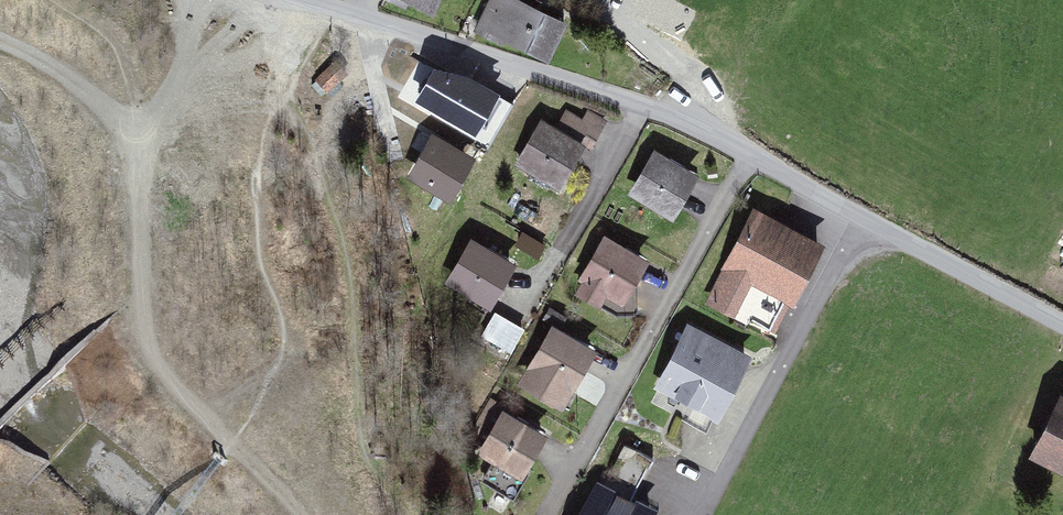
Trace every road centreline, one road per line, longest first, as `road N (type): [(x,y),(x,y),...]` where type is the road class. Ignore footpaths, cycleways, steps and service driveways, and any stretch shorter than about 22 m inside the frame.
road 1 (residential): [(1062,330),(690,123),(312,0)]
road 2 (track): [(299,514),(145,347),(141,127),(171,92),(203,0)]
road 3 (track): [(141,127),(122,49),(63,0)]

